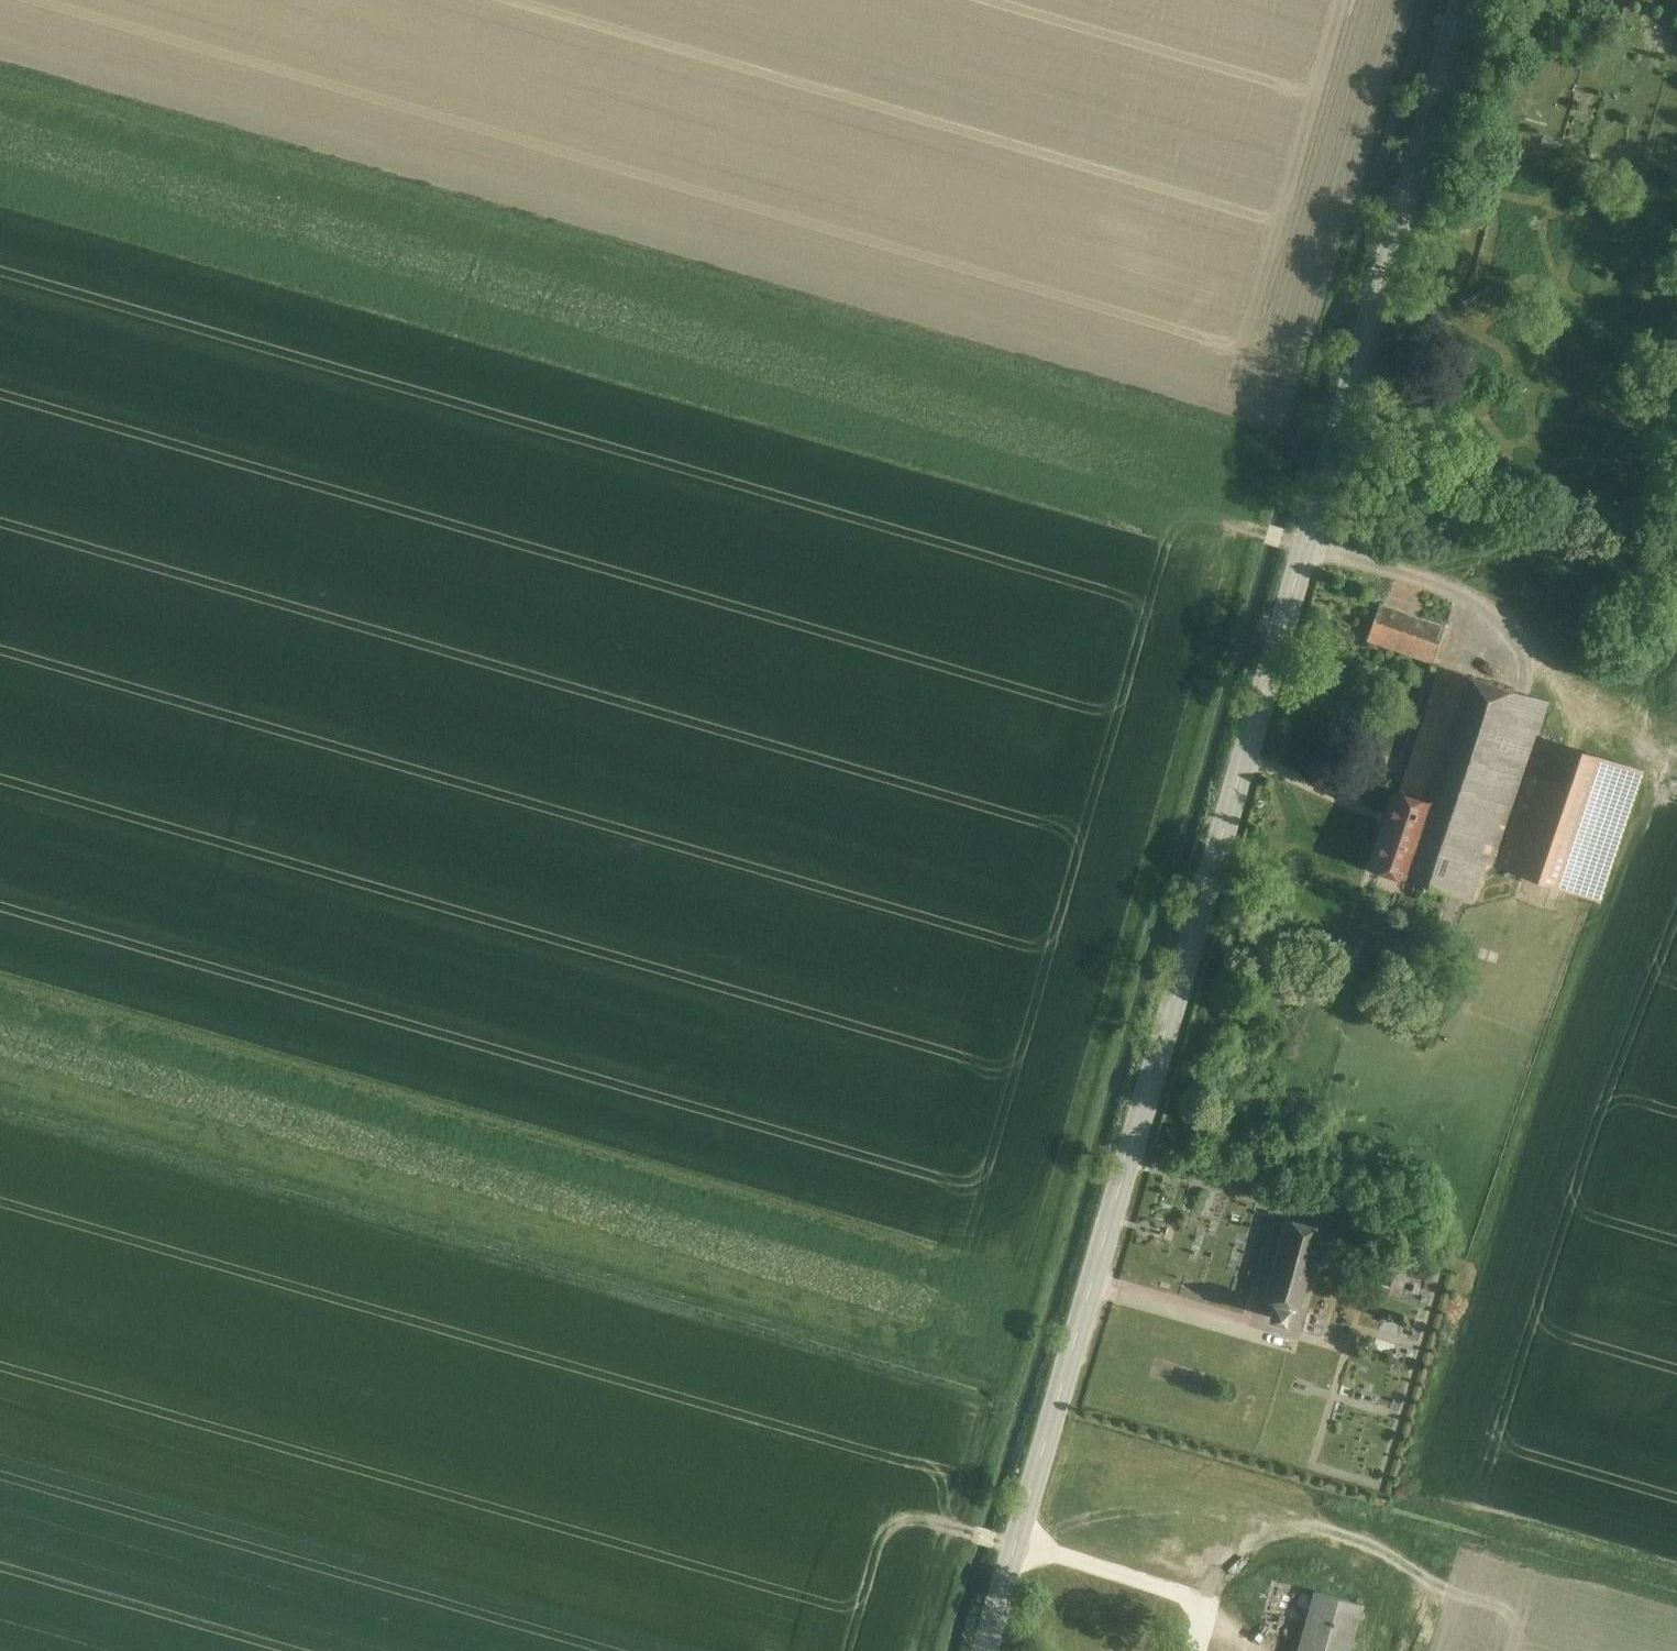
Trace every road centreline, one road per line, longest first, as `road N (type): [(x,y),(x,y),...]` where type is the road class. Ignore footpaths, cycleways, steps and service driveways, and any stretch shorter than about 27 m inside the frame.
road 1 (tertiary): [(987,1650),(1467,0)]

